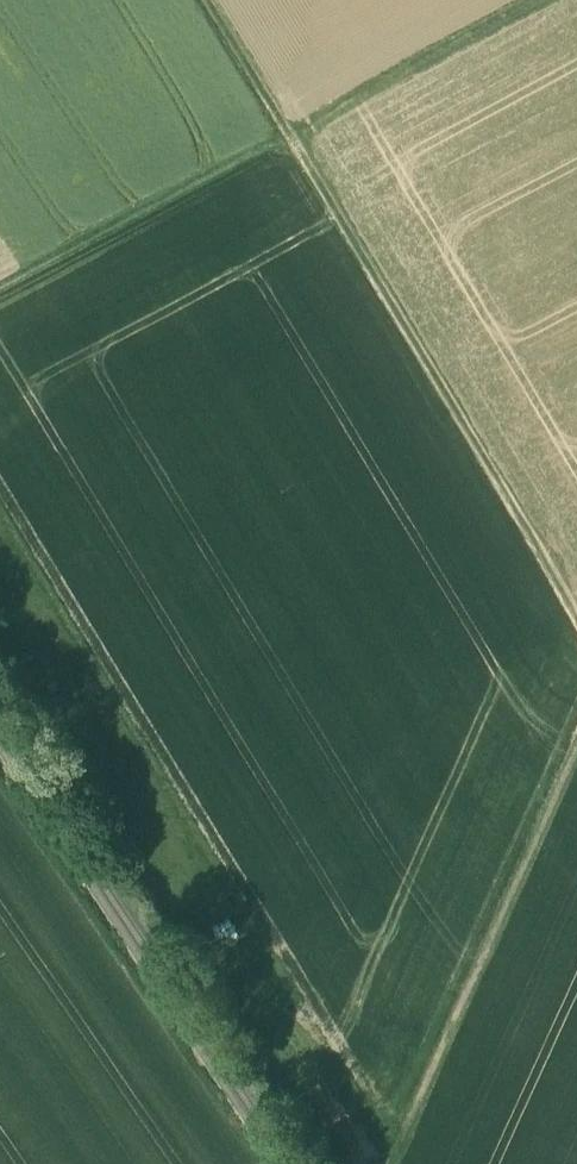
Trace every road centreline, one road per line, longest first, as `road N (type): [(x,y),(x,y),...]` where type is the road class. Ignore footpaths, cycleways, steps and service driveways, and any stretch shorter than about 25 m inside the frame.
road 1 (track): [(209,0),(576,613)]
road 2 (track): [(0,647),(335,1163)]
road 3 (track): [(542,0),(0,289)]
road 4 (track): [(394,1163),(576,758)]

